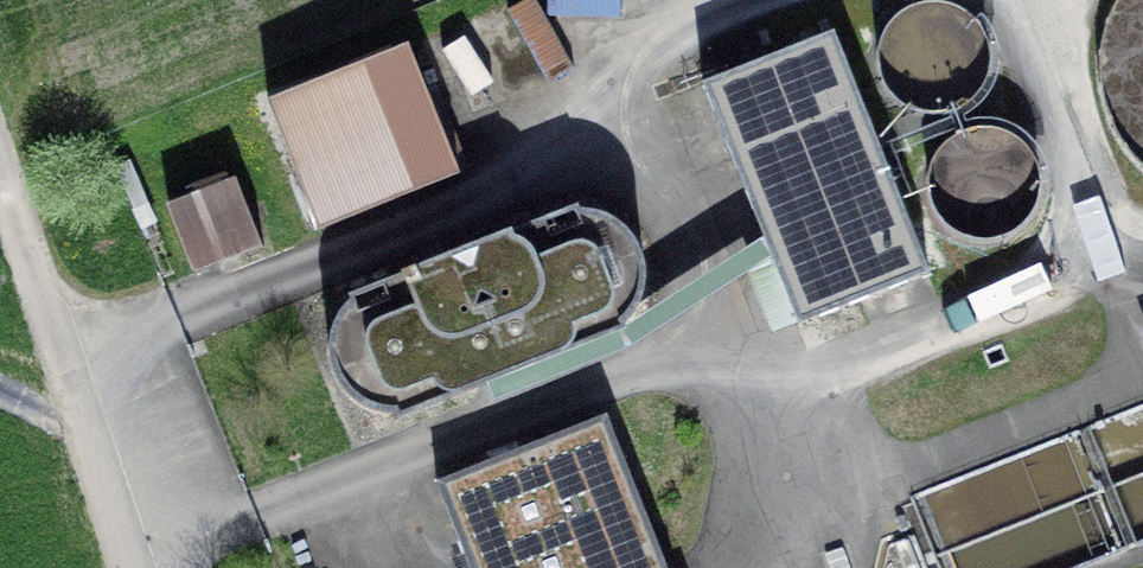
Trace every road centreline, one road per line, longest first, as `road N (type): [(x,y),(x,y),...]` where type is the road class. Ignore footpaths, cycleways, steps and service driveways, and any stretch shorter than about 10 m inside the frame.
road 1 (unclassified): [(133,567),(0,184)]

